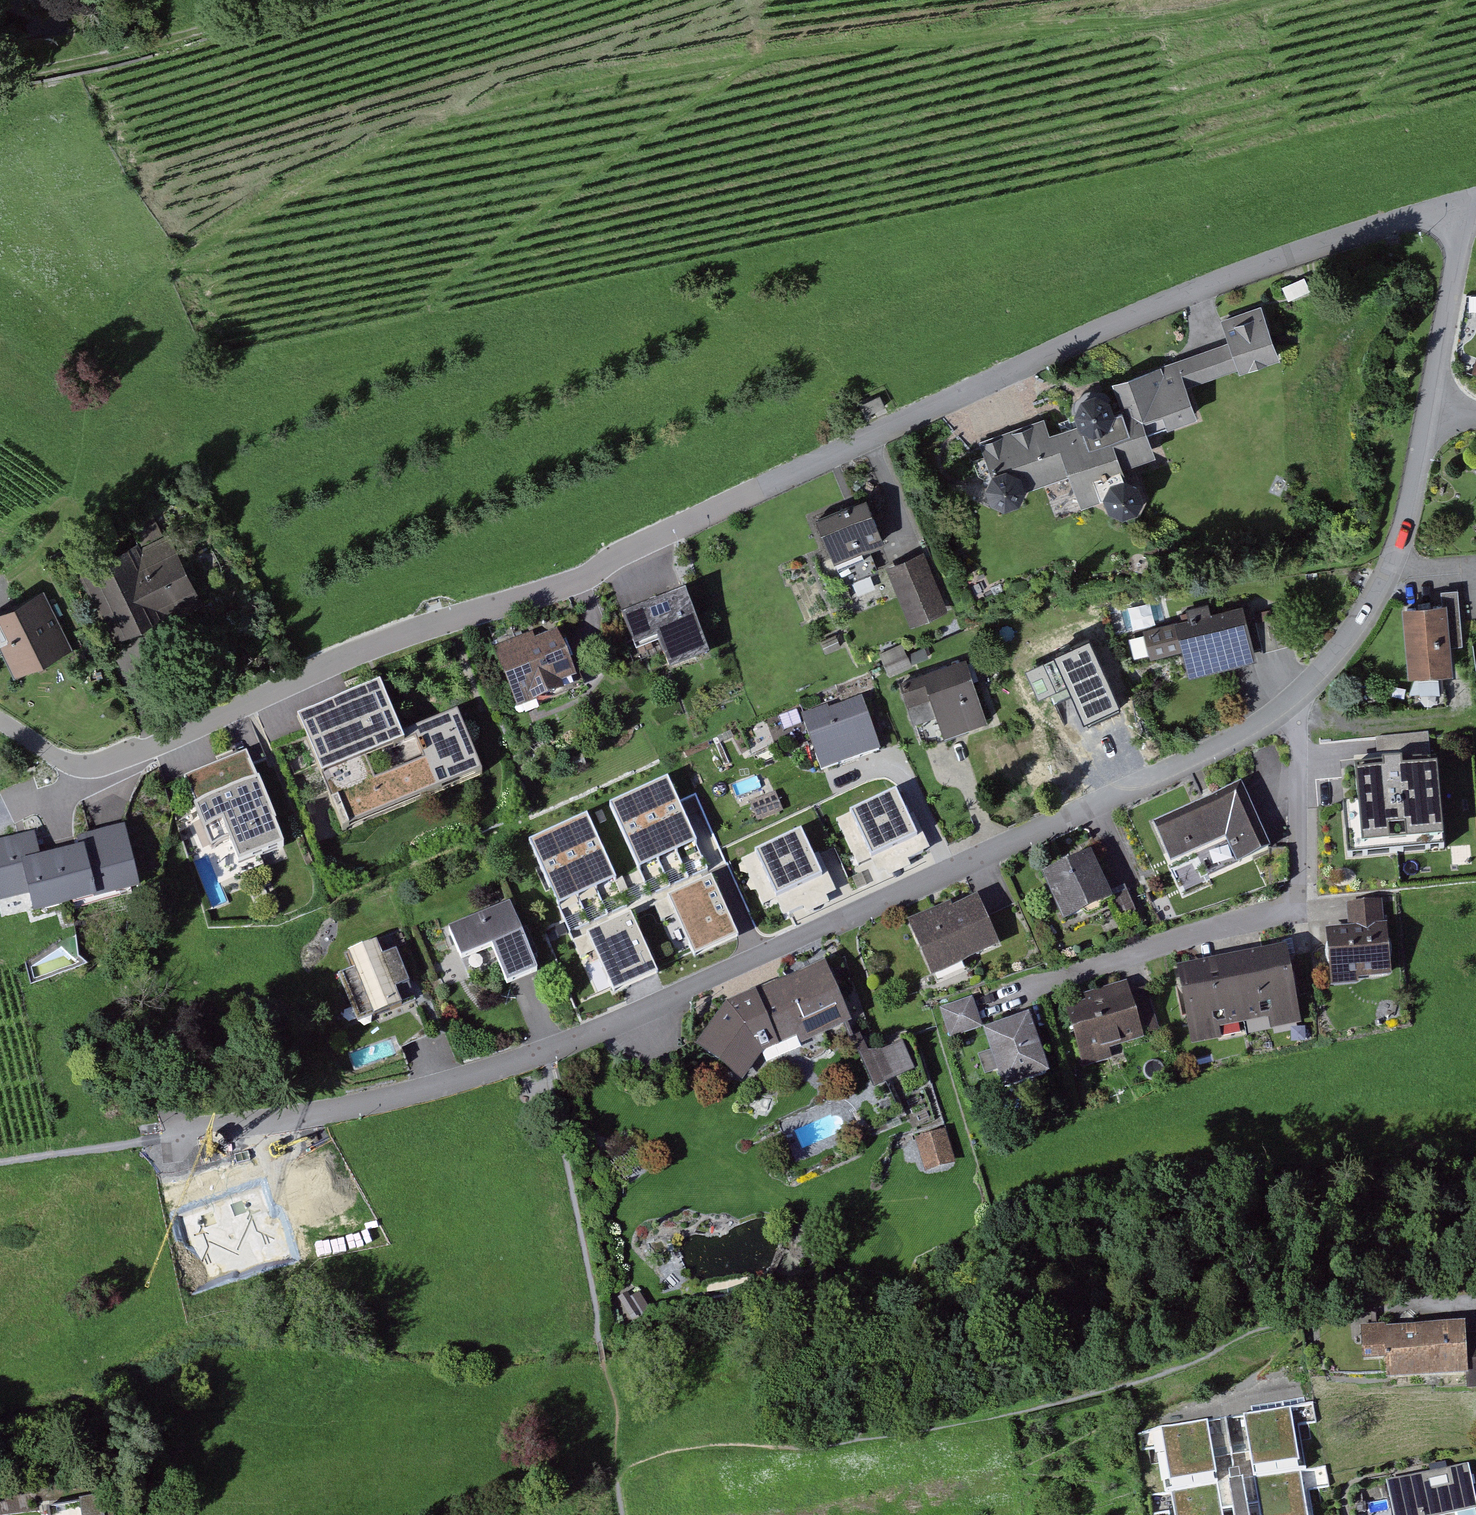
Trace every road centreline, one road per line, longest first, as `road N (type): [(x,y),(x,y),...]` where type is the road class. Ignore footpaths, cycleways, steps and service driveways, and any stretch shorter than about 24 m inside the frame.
road 1 (track): [(0,586),(47,551),(70,516),(111,319),(140,288),(384,144),(484,106),(581,82),(990,27),(1167,17),(1255,0)]
road 2 (residential): [(1298,705),(1247,739),(544,1054),(451,1085),(178,1136)]
road 3 (residential): [(555,588),(897,422),(1249,274),(1463,211)]
road 4 (track): [(1434,1310),(1269,1332),(1195,1368),(1027,1413),(813,1451),(729,1447),(658,1455),(617,1477)]
road 5 (track): [(0,718),(86,777),(555,588)]
road 6 (residential): [(1298,705),(1297,907),(1011,995)]
road 7 (residential): [(1429,424),(1398,564),(1338,661),(1298,705)]
road 8 (track): [(305,0),(150,49),(0,78)]
road 9 (residential): [(1463,211),(1429,424)]
road 10 (track): [(0,1164),(178,1136)]

